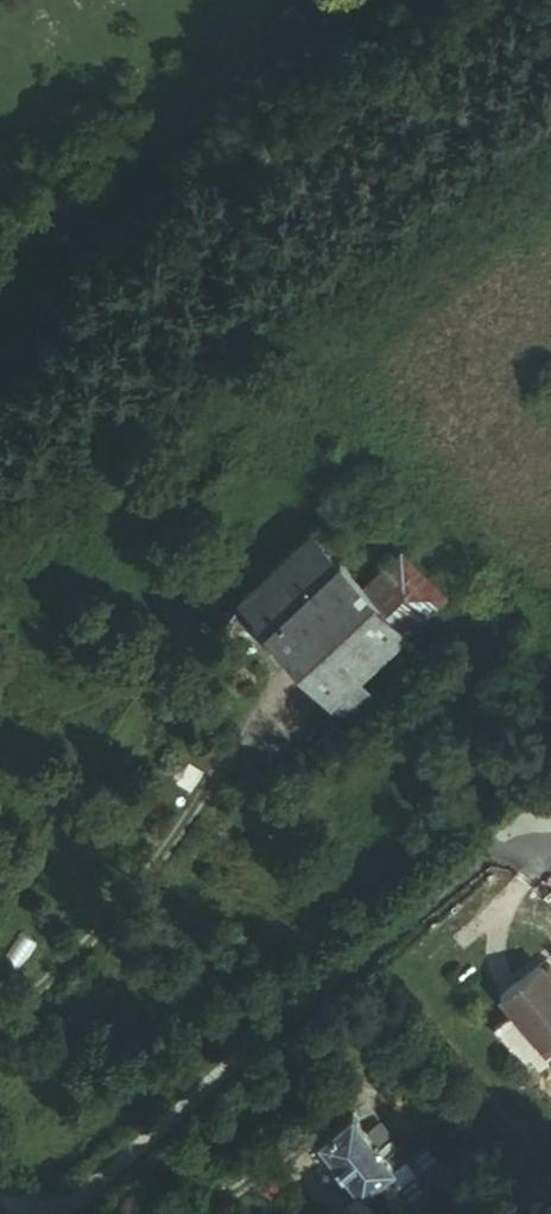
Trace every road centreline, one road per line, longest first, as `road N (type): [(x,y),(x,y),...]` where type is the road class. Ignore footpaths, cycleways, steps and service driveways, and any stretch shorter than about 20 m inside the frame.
road 1 (residential): [(550,843),(496,835),(73,1213)]

